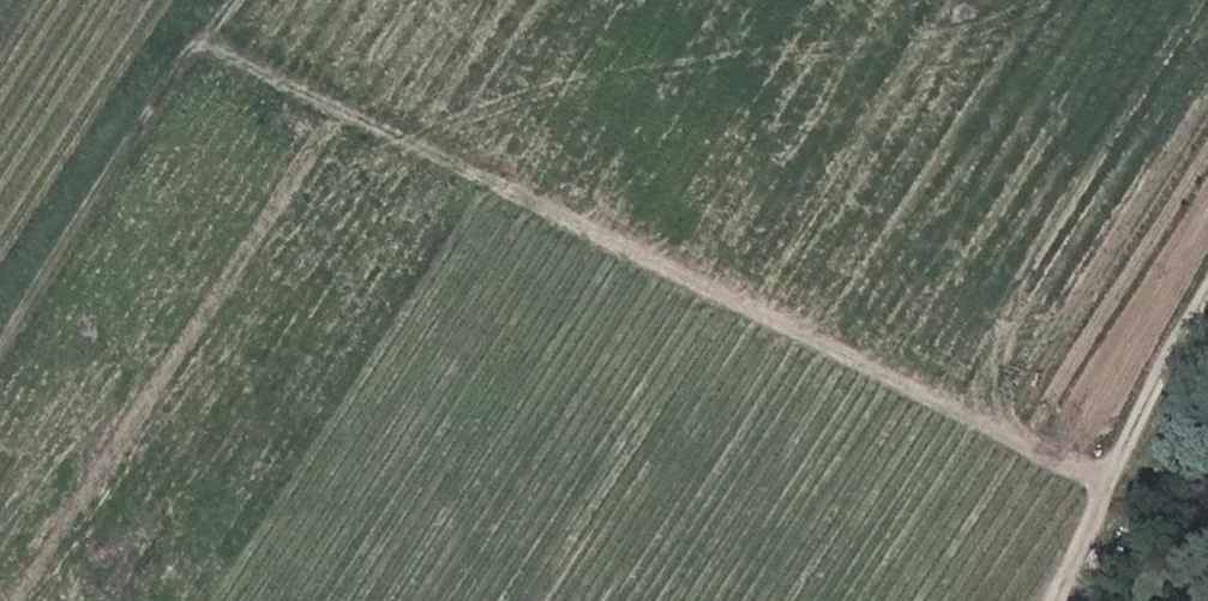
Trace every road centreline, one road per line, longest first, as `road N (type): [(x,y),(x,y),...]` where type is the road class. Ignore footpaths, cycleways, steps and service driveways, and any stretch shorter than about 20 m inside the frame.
road 1 (track): [(1207,320),(1136,441),(1064,600)]

